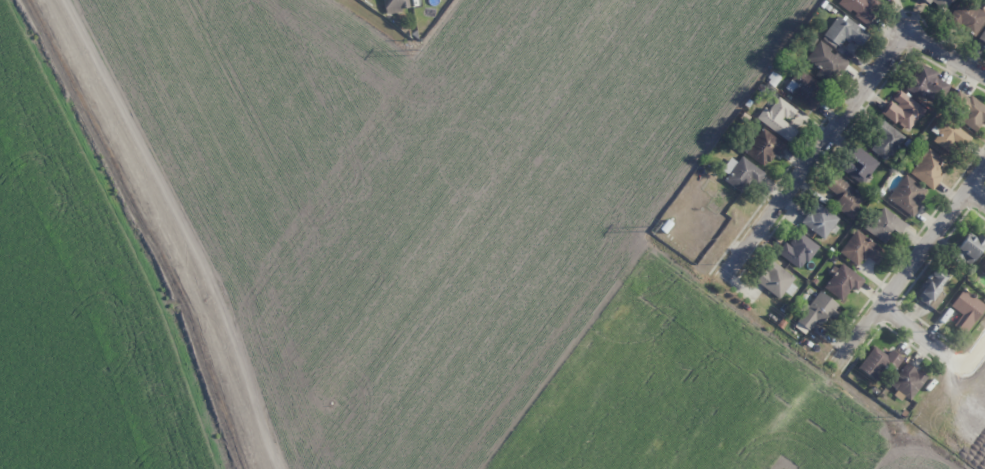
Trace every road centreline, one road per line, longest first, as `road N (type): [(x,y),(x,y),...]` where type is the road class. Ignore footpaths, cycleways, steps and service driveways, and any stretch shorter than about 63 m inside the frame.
road 1 (residential): [(730,273),(908,29),(984,76)]
road 2 (residential): [(984,169),(840,362)]
road 3 (residential): [(984,342),(970,362),(956,364),(883,306)]

